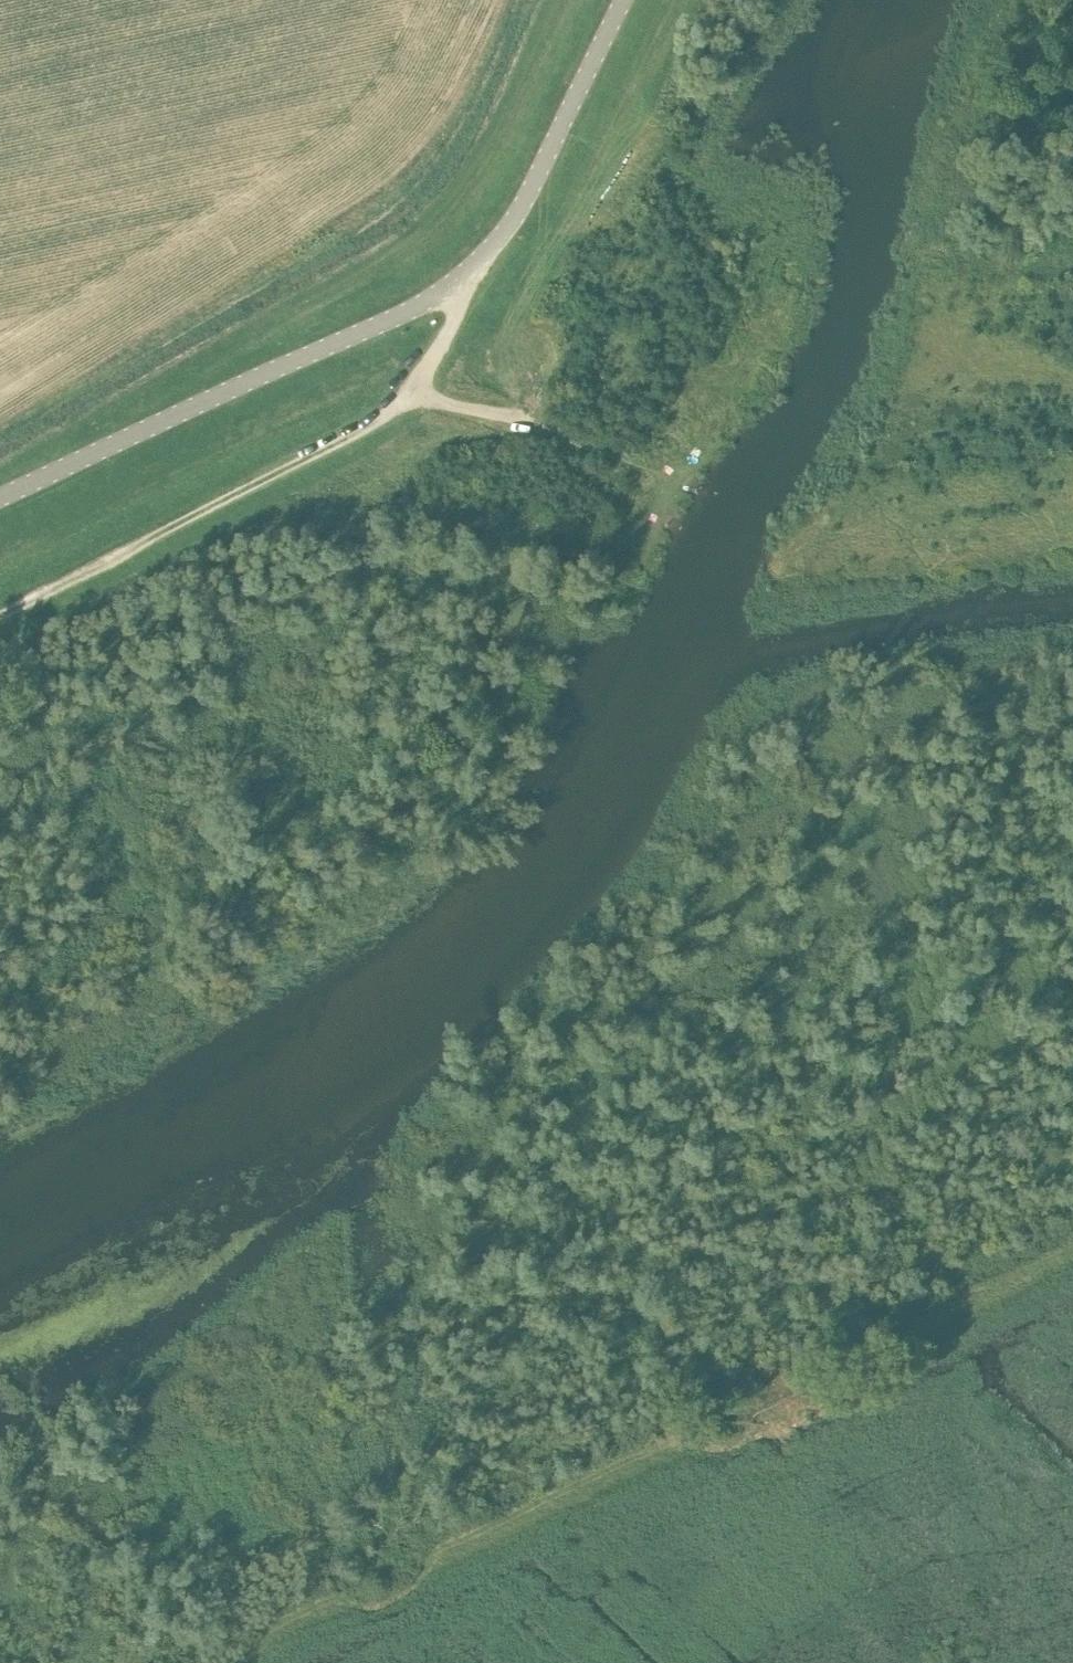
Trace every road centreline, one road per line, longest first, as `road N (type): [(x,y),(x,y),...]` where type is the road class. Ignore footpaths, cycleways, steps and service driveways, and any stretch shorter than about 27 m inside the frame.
road 1 (unclassified): [(0,498),(424,301),(464,273),(499,238),(622,0)]
road 2 (track): [(0,616),(414,396),(464,273)]
road 3 (track): [(414,396),(558,430),(648,485)]

